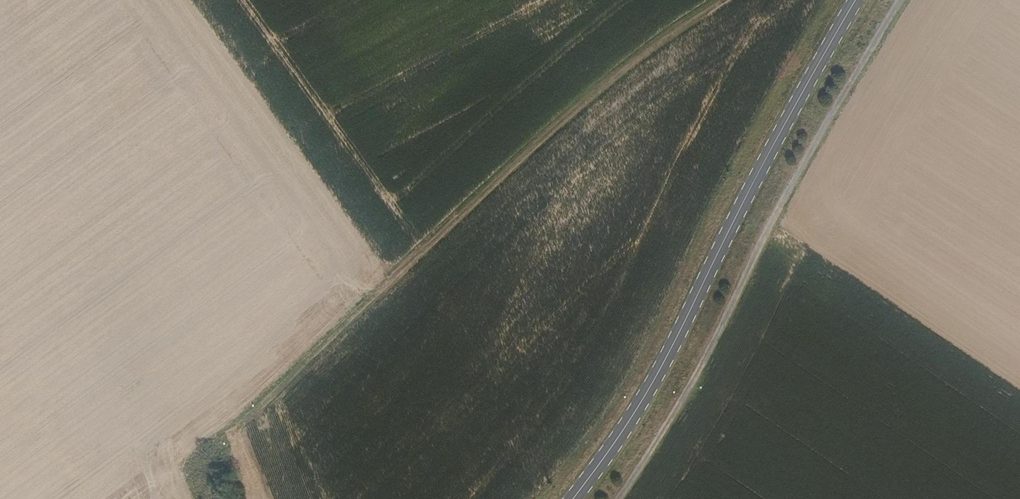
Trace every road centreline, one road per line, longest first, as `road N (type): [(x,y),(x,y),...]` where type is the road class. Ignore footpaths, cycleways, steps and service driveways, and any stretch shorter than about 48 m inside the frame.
road 1 (track): [(902,0),(763,241),(678,409),(617,498)]
road 2 (tertiary): [(855,0),(648,392),(573,498)]

